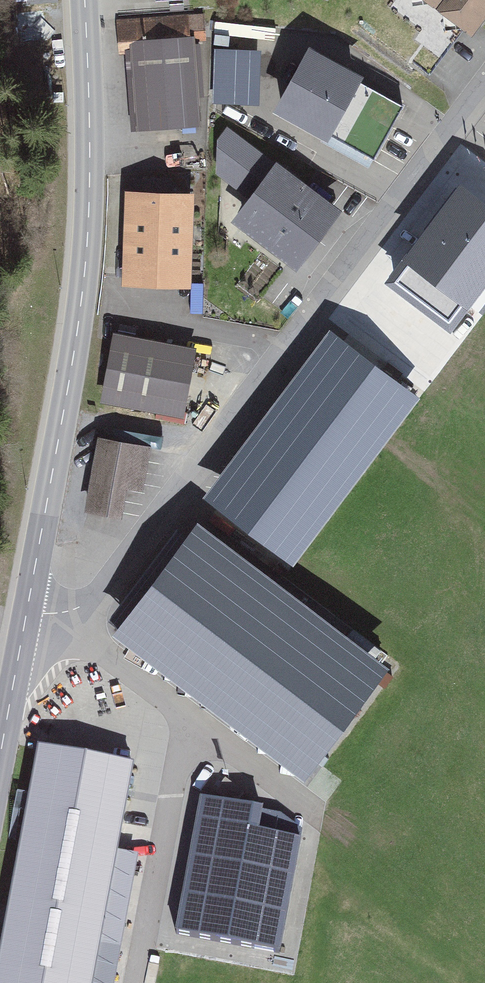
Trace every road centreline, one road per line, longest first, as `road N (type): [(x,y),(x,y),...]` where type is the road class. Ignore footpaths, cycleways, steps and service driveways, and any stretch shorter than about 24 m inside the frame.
road 1 (residential): [(27,613),(63,612),(96,593),(484,85)]
road 2 (tertiary): [(27,613),(83,280),(90,155),(84,0)]
road 3 (tertiary): [(0,759),(27,613)]

